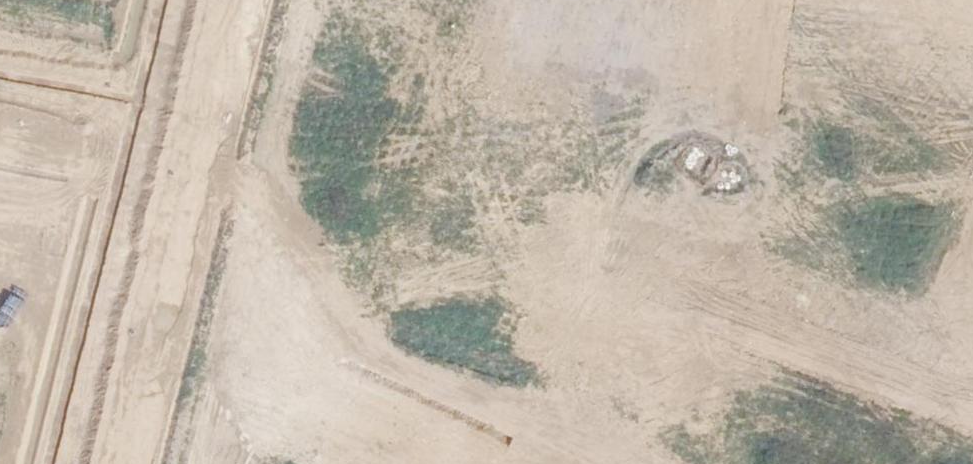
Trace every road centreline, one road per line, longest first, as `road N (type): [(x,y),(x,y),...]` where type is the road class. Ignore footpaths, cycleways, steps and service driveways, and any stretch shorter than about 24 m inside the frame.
road 1 (unknown): [(195,0),(82,463)]

